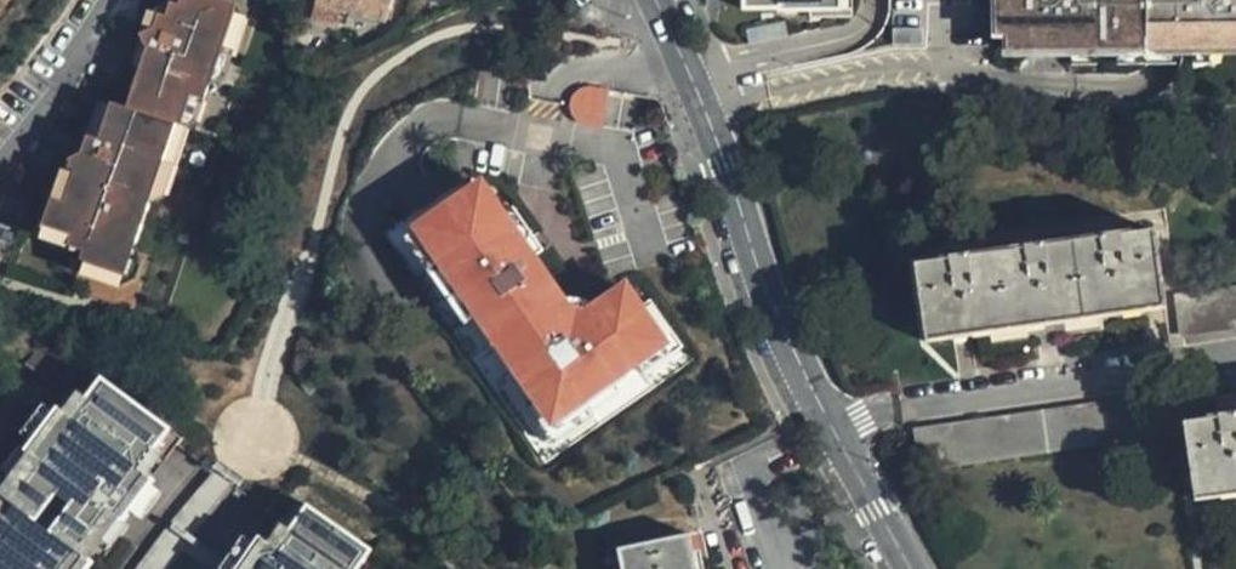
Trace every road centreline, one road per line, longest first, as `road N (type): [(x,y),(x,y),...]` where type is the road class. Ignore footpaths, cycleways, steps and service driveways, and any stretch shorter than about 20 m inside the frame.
road 1 (unclassified): [(652,0),(697,77),(788,334),(913,568)]

